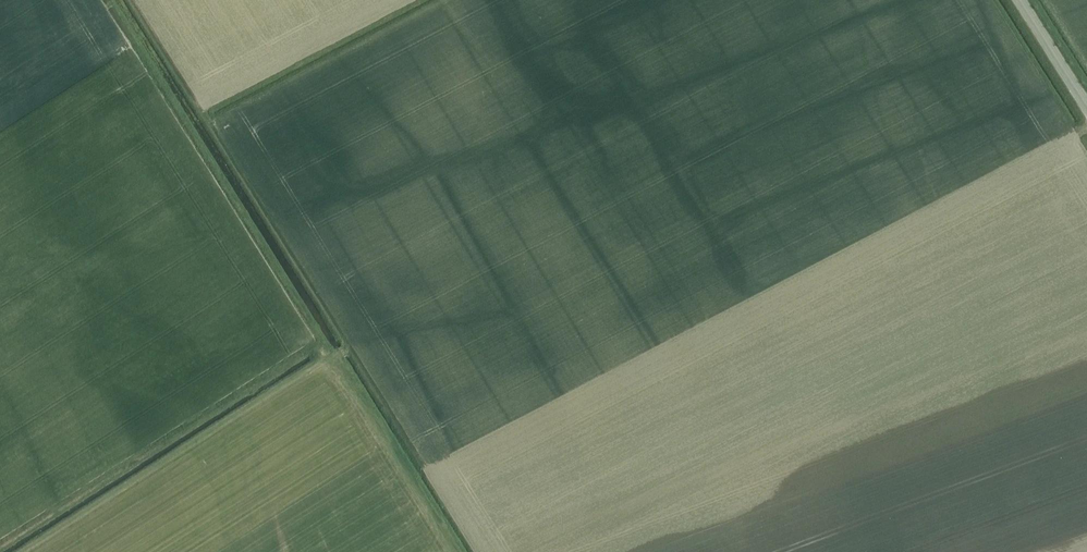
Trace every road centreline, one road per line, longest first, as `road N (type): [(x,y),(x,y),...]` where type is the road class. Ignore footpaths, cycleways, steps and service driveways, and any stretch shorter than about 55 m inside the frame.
road 1 (residential): [(1086,108),(1019,0)]

